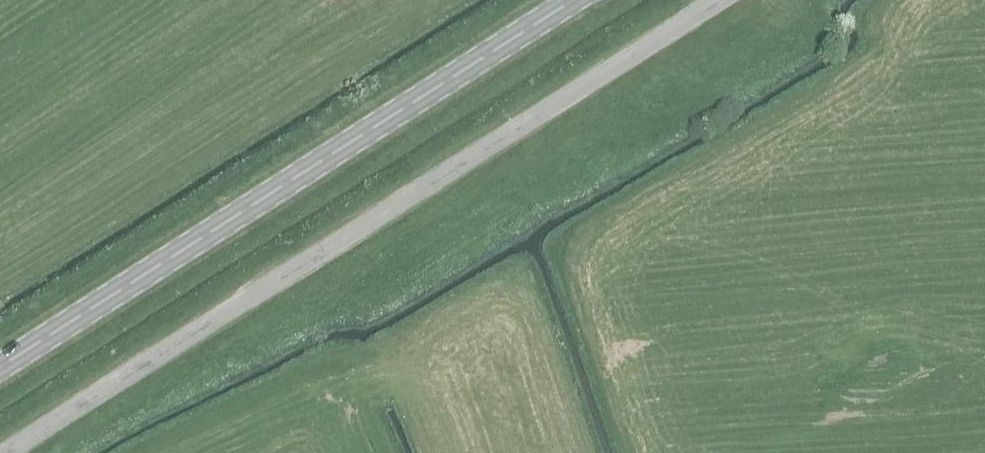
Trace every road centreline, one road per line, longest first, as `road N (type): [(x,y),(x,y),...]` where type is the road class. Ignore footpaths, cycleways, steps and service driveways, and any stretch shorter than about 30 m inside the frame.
road 1 (unclassified): [(6,452),(719,0)]
road 2 (primary): [(0,366),(572,0)]

